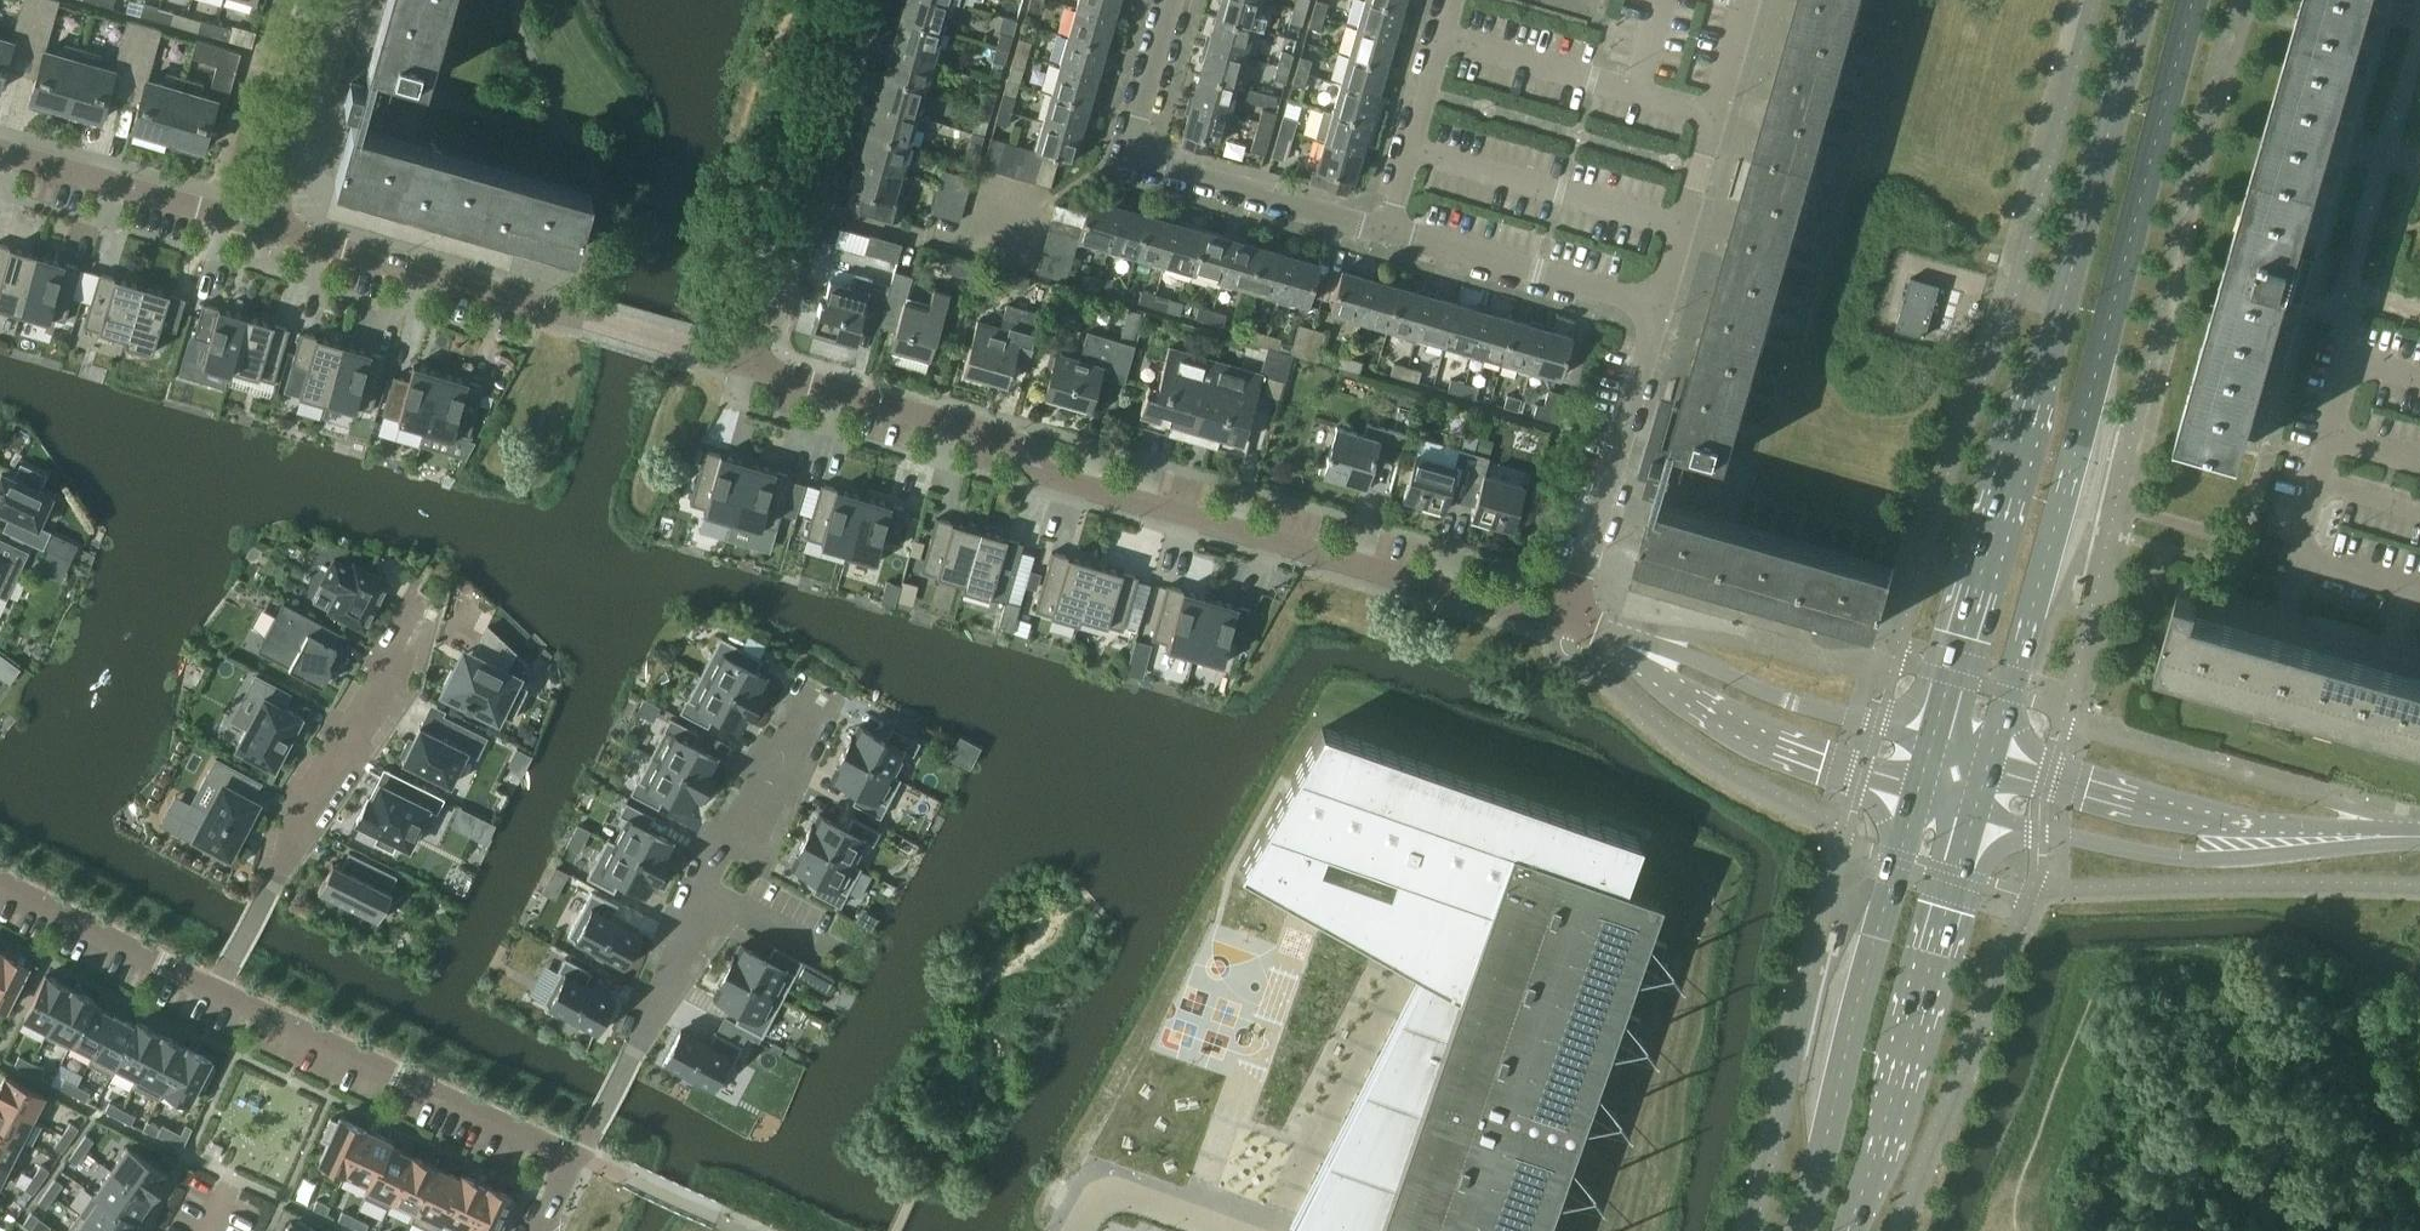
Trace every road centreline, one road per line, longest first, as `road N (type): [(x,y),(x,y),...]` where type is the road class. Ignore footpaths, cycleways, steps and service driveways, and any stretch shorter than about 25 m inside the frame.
road 1 (residential): [(1567,618),(1048,477),(1015,442),(755,368)]
road 2 (secondary): [(1990,759),(2202,0)]
road 3 (secondary): [(2146,0),(1931,741)]
road 4 (residential): [(755,368),(275,231)]
road 5 (secondary): [(1915,798),(1797,1230)]
road 6 (residential): [(1974,814),(2041,833),(2220,861),(2406,836)]
road 7 (secondary): [(1851,1230),(1974,814)]
road 8 (residential): [(217,989),(421,612)]
road 9 (residential): [(2406,836),(2220,818),(1990,759)]
road 10 (residential): [(1387,231),(1157,165),(1140,151),(1134,130),(1172,0)]
road 11 (residential): [(217,989),(582,1157)]
road 12 (residential): [(1567,618),(1740,733),(1915,798)]
road 13 (residential): [(1931,741),(1790,701),(1644,640),(1567,618)]
road 14 (residential): [(755,368),(854,0)]
road 15 (residential): [(1656,311),(1745,0)]
road 16 (residential): [(1567,618),(1656,311)]
road 17 (residential): [(582,1157),(705,892)]
road 18 (residential): [(275,231),(0,150)]
road 19 (residential): [(1656,311),(1387,231)]
road 20 (residential): [(0,875),(217,989)]
road 21 (residential): [(1387,231),(1457,0)]
road 22 (residential): [(275,231),(336,0)]
road 23 (residential): [(705,892),(812,690)]
road 24 (residential): [(705,892),(843,957)]
road 25 (unclassified): [(2419,592),(2297,555)]

